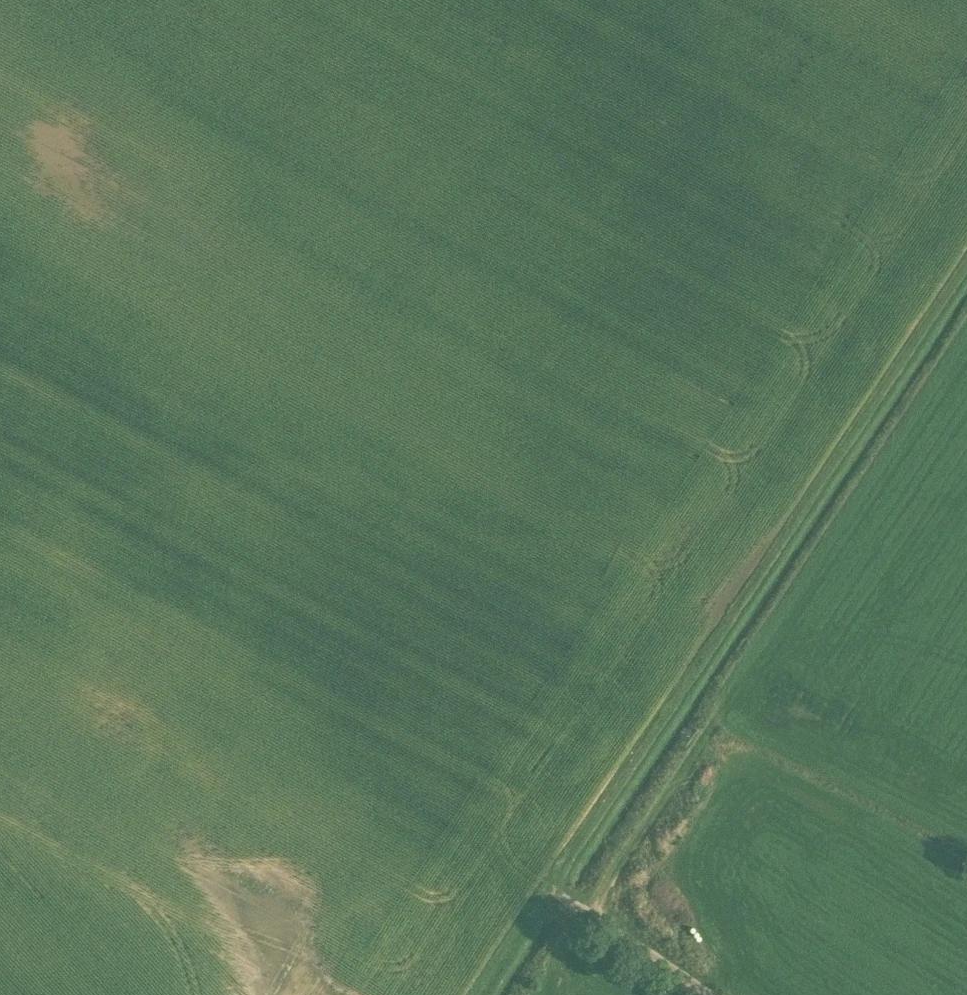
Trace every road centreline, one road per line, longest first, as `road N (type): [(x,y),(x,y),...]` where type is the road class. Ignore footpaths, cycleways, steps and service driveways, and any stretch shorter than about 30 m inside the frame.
road 1 (unclassified): [(708,994),(558,895)]

